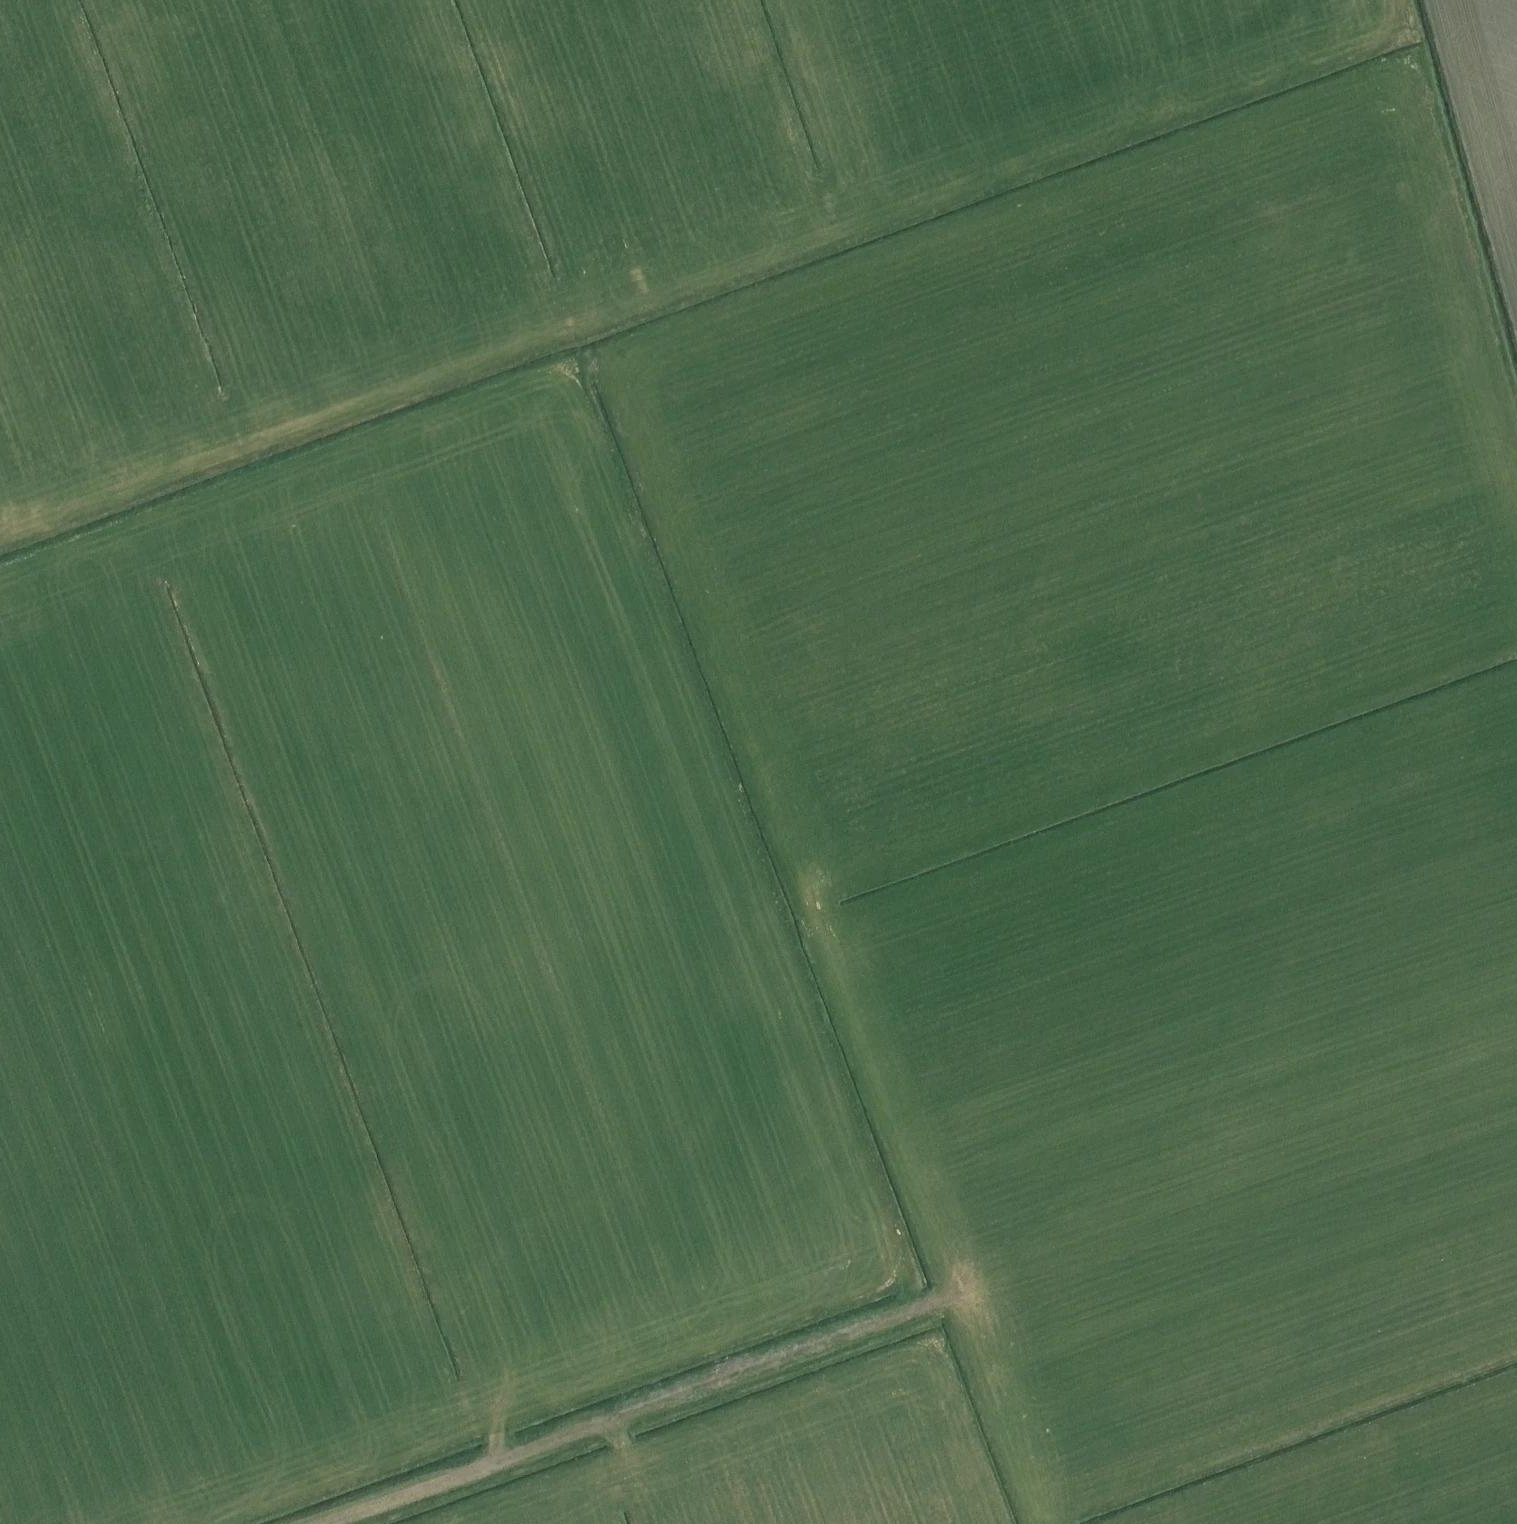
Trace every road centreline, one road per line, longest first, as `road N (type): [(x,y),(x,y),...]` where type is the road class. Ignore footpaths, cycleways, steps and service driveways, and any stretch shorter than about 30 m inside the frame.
road 1 (track): [(946,1302),(332,1523)]

